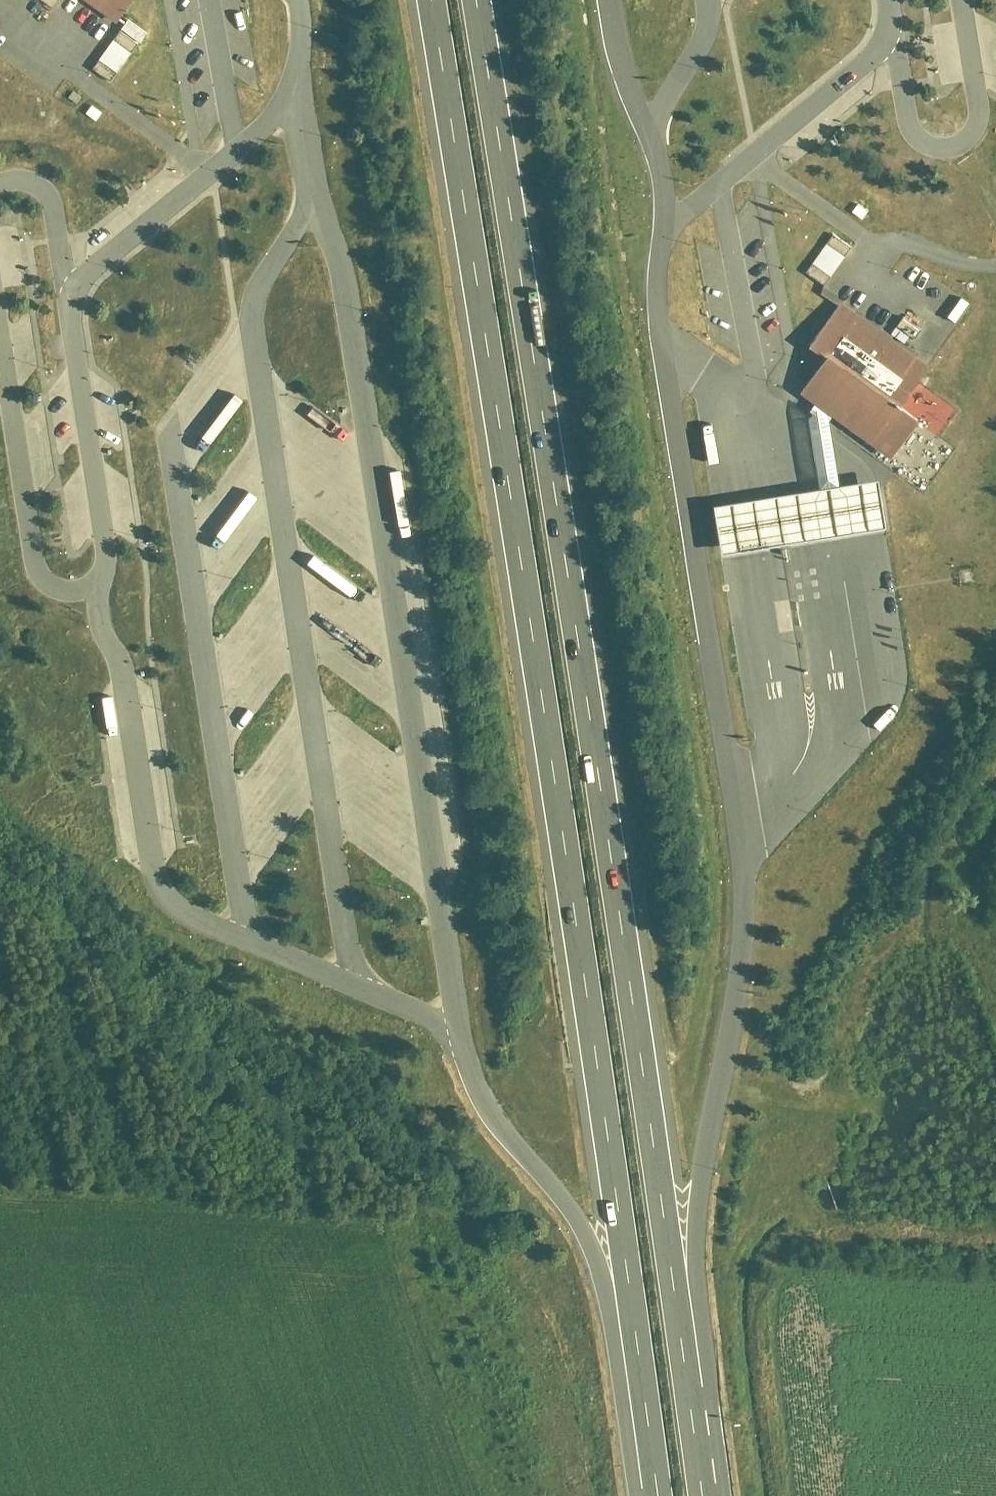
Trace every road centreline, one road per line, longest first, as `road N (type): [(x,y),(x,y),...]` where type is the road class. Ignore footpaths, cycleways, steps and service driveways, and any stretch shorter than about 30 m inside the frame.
road 1 (motorway): [(432,0),(549,733),(658,1495)]
road 2 (motorway): [(702,1495),(478,0)]

